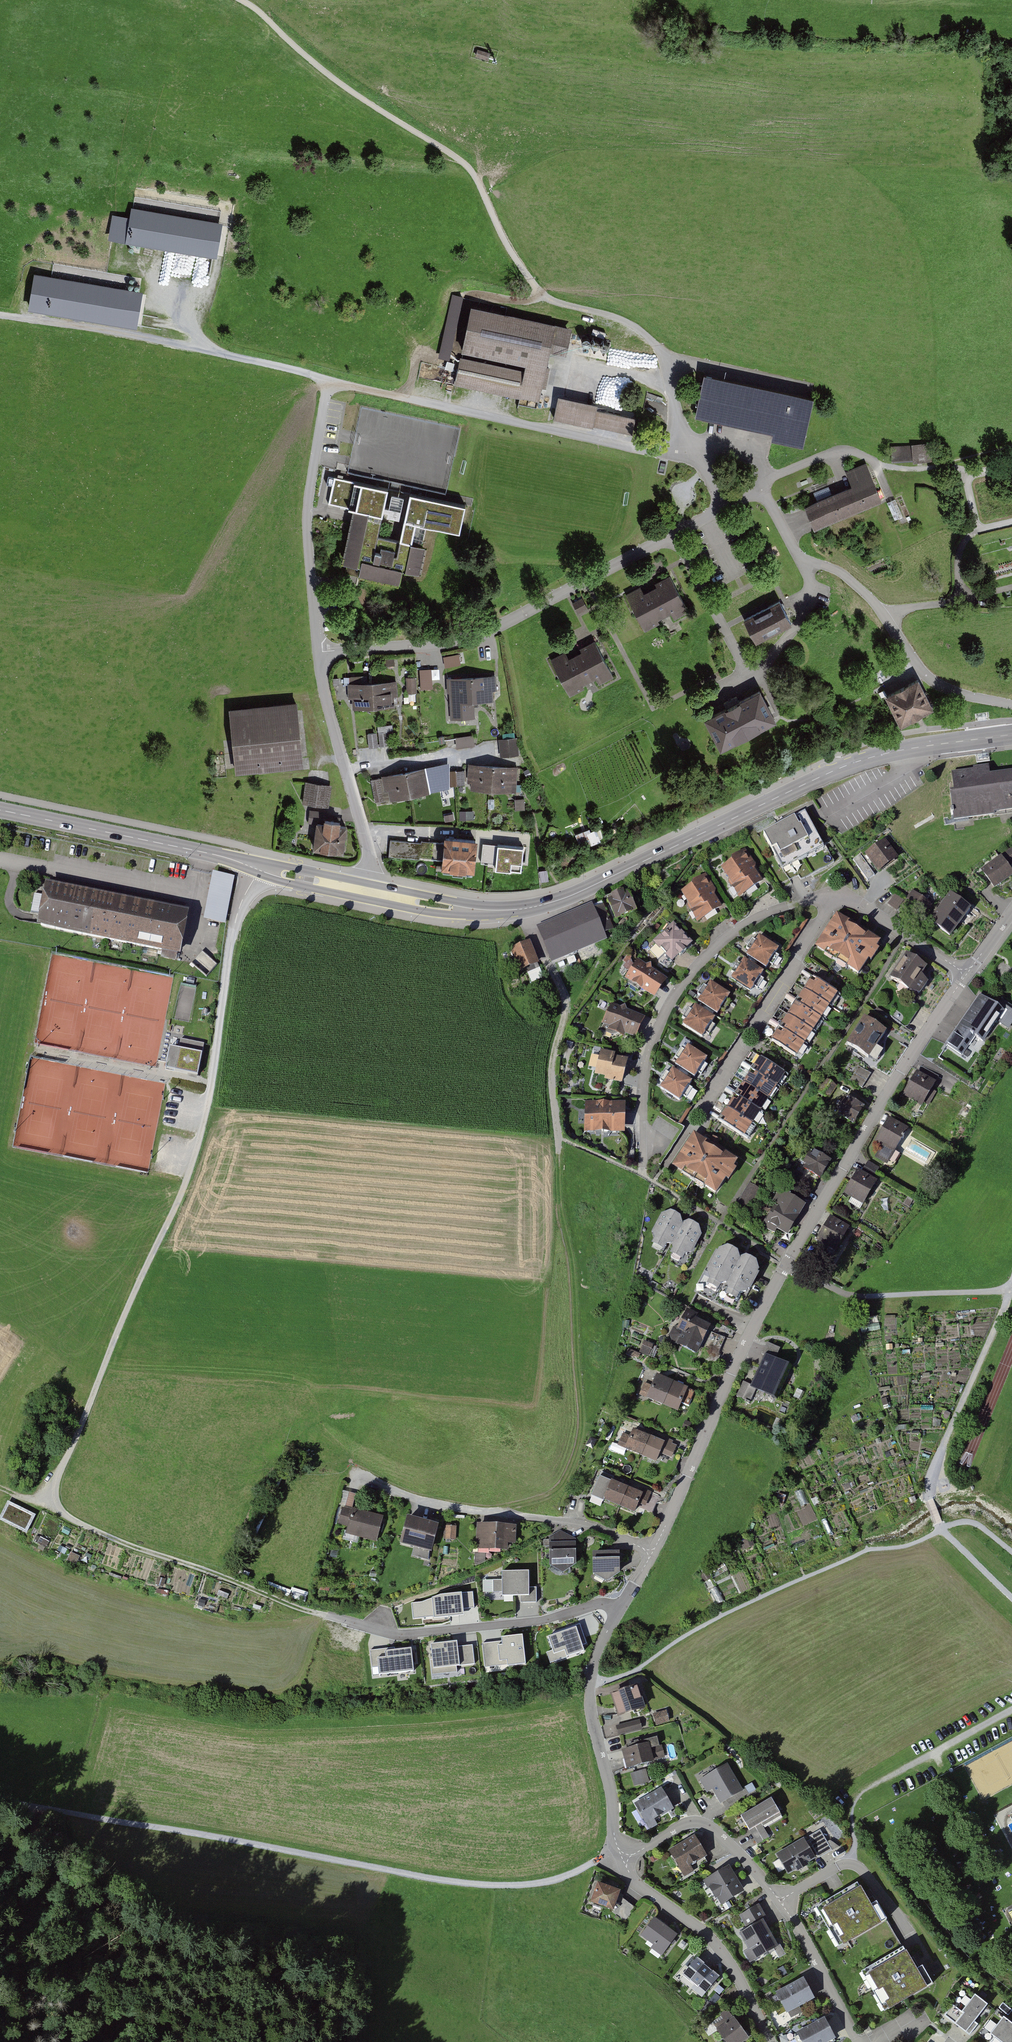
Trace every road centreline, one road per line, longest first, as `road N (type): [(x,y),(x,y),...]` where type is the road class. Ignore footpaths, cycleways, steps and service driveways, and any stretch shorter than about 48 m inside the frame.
road 1 (track): [(47,1506),(200,1143),(230,939),(259,866)]
road 2 (secondary): [(1011,735),(864,759),(566,898),(524,909),(482,911),(370,891)]
road 3 (track): [(0,1800),(478,1885),(554,1881),(625,1858)]
road 4 (track): [(591,1684),(640,1670),(738,1608),(871,1548),(928,1538),(942,1528),(938,1522)]
road 5 (residential): [(838,895),(741,927),(681,986),(648,1064),(643,1176)]
road 6 (residential): [(650,1552),(593,1526),(409,1497),(290,1437)]
road 7 (residential): [(674,534),(479,635),(319,652)]
road 8 (secondary): [(370,891),(0,810)]
road 9 (track): [(327,1615),(0,1489)]
road 10 (residential): [(786,1265),(964,973)]
road 11 (track): [(328,381),(199,348),(0,316)]
road 12 (track): [(560,1225),(550,1073),(564,1000),(524,909)]
road 13 (residential): [(625,1858),(614,1833),(591,1684),(606,1633),(650,1552)]
road 14 (residential): [(650,1552),(786,1265)]
road 15 (residential): [(328,381),(307,514),(319,652)]
road 16 (residential): [(797,555),(859,588),(935,682),(1011,704)]
road 17 (residential): [(838,895),(691,1121)]
road 18 (residential): [(319,652),(373,875),(370,891)]
road 19 (residential): [(769,2041),(735,1970),(709,1936),(634,1882),(625,1858)]
road 20 (residential): [(1010,1290),(847,1294),(786,1265)]
road 21 (track): [(930,1500),(933,1475),(1011,1285)]
road 22 (residential): [(781,1900),(706,1823),(688,1823),(625,1858)]
road 23 (track): [(1011,1709),(856,1799)]
road 24 (residential): [(861,2041),(781,1900)]
road 25 (residential): [(674,534),(748,675)]
road 26 (residential): [(964,973),(838,895)]
road 27 (residential): [(748,675),(787,638),(809,603),(810,576),(797,555)]
road 28 (residential): [(766,476),(755,442),(722,441),(708,463),(724,493)]
road 29 (residential): [(883,464),(846,450),(766,476)]

